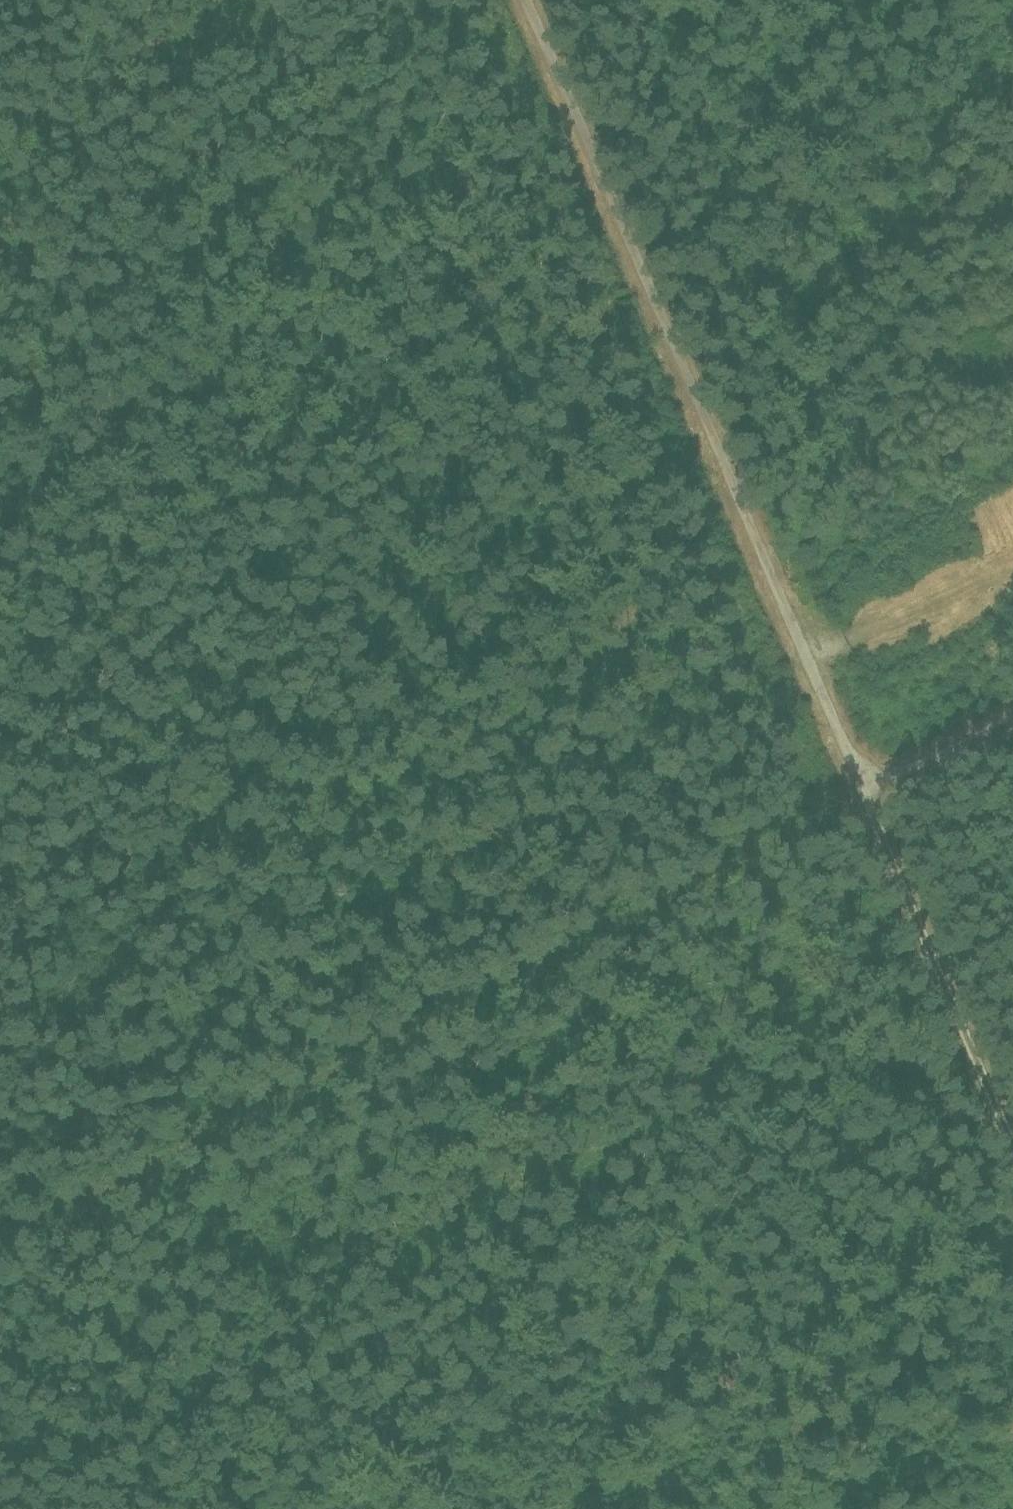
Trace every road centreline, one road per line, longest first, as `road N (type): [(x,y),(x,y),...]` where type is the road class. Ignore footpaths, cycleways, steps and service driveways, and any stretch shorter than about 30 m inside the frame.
road 1 (track): [(523,0),(873,813)]
road 2 (track): [(1012,1136),(873,813)]
road 3 (track): [(873,813),(1012,737)]

